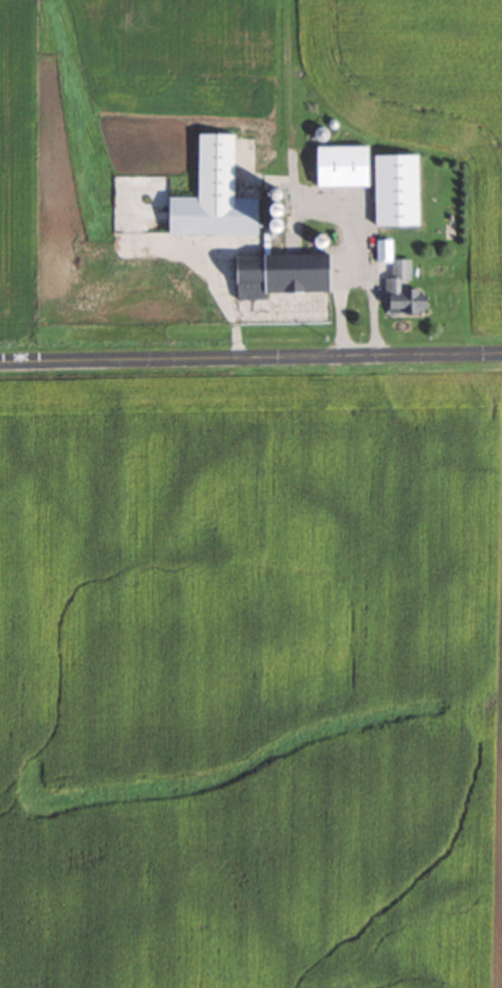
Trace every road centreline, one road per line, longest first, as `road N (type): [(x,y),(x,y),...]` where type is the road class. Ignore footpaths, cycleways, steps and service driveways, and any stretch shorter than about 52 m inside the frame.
road 1 (tertiary): [(0,365),(501,356)]

